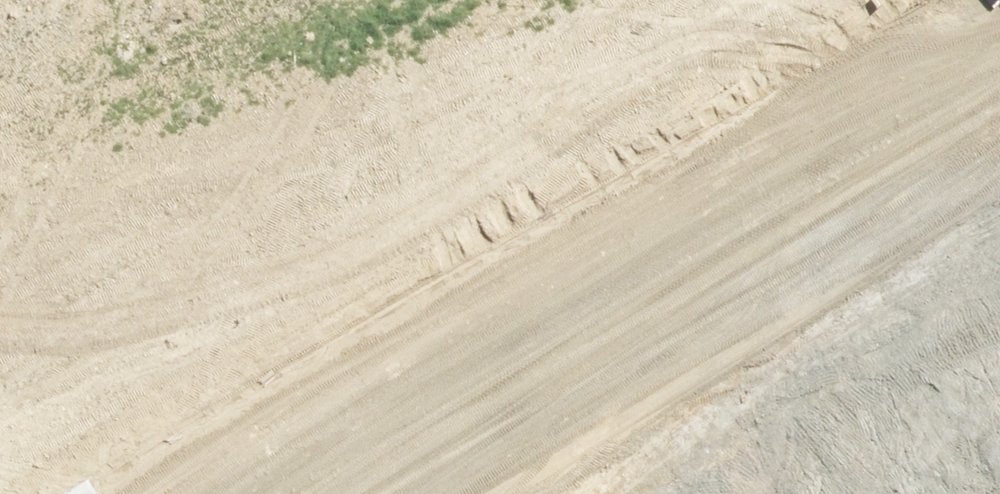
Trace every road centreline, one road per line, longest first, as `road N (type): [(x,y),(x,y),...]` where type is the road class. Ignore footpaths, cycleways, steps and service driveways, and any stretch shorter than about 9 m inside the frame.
road 1 (trunk): [(191,493),(347,374),(789,71),(911,0)]
road 2 (trunk): [(999,49),(332,493)]

